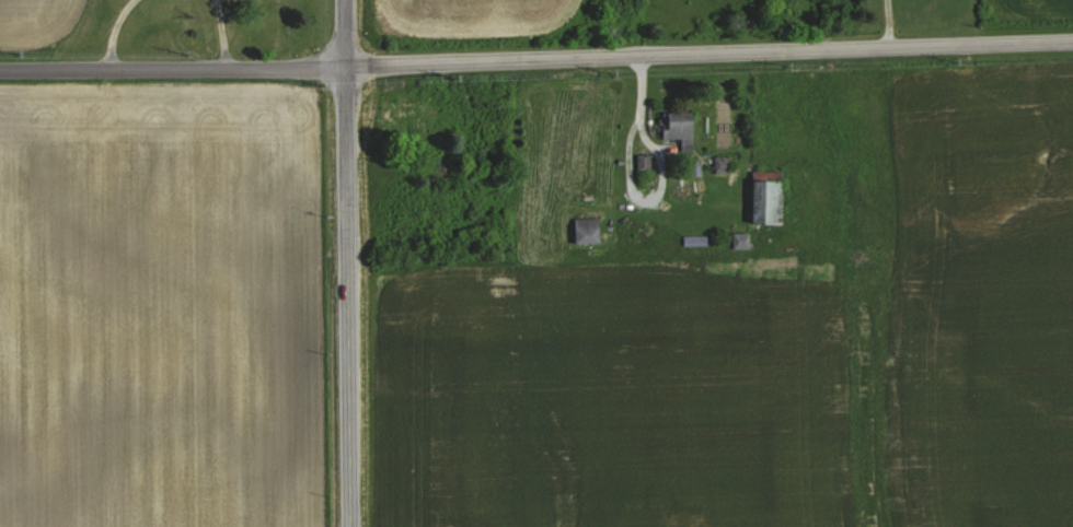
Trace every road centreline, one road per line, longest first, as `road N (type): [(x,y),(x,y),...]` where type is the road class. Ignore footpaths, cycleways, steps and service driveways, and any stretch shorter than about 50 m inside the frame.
road 1 (residential): [(0,67),(1072,40)]
road 2 (primary): [(351,526),(344,0)]

